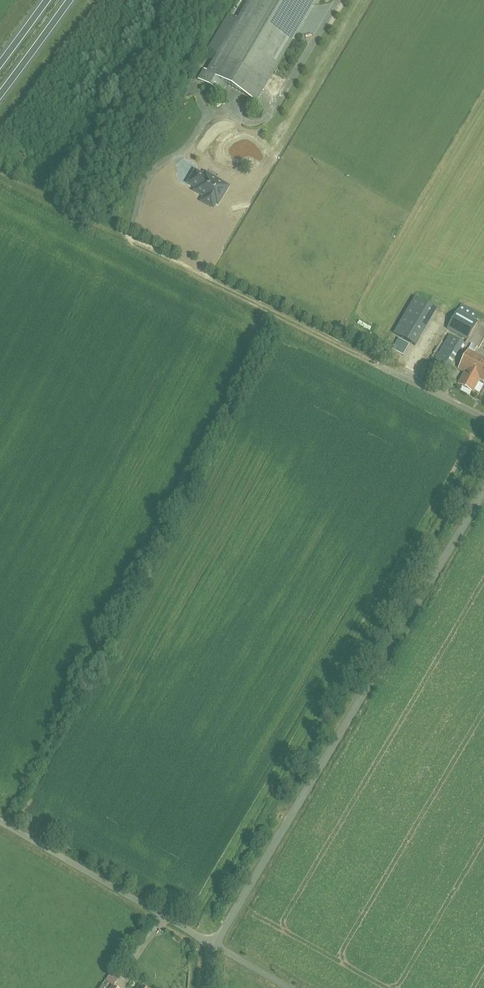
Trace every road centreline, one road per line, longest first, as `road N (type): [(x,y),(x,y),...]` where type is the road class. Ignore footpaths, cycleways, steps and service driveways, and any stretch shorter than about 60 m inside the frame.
road 1 (unclassified): [(213,944),(483,495)]
road 2 (track): [(0,177),(402,378)]
road 3 (unclassified): [(213,944),(0,821)]
road 4 (trunk): [(0,99),(71,0)]

